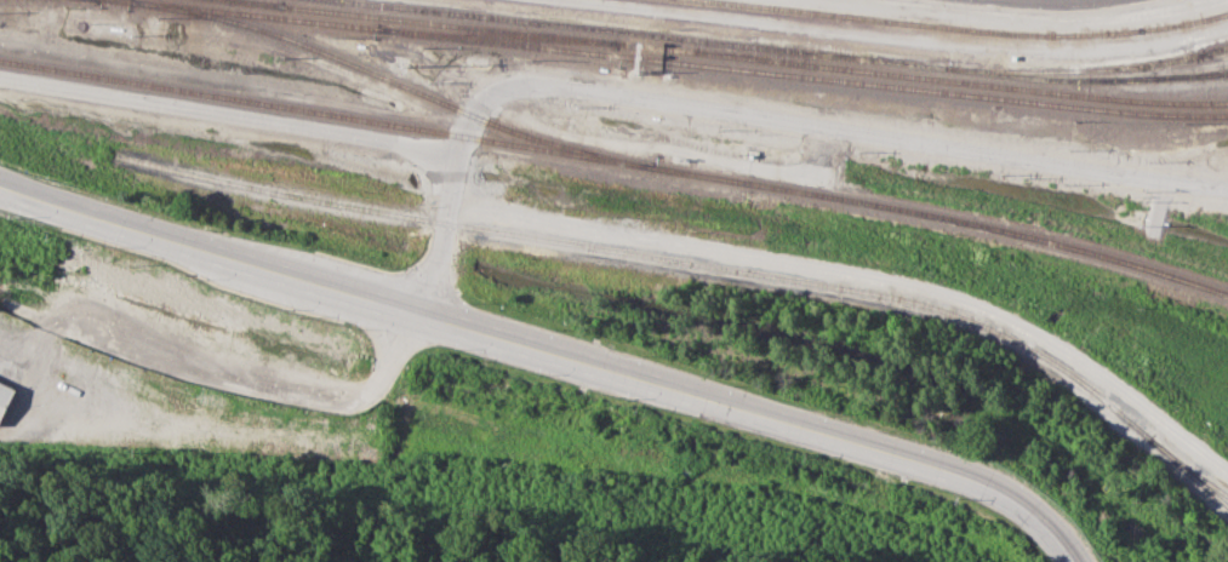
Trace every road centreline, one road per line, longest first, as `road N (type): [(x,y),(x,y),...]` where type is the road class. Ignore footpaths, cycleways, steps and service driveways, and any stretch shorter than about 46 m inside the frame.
road 1 (residential): [(0,297),(138,359),(315,406),(365,401),(382,388),(418,311),(469,124),(521,85),(1227,191)]
road 2 (secondary): [(1069,561),(1019,505),(969,477),(292,274)]
road 3 (secondary): [(292,274),(0,183)]

